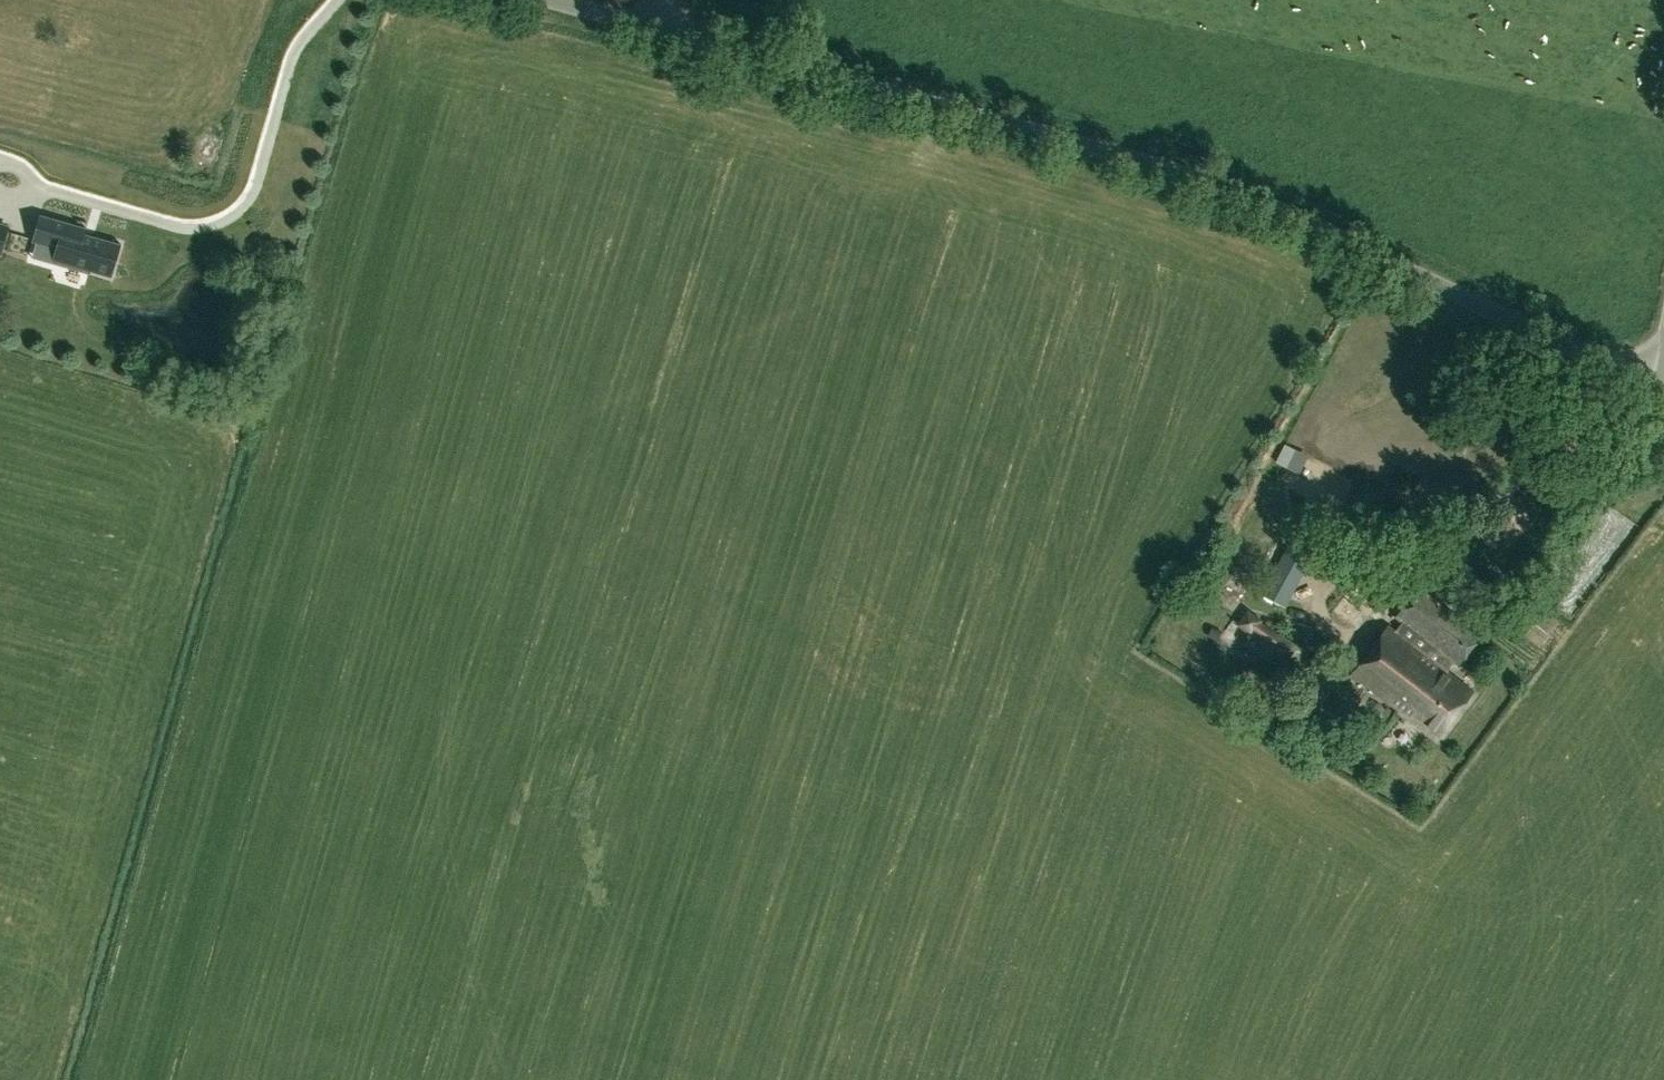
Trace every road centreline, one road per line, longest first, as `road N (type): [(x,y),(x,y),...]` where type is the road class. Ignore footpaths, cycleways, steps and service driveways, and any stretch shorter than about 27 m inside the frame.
road 1 (unclassified): [(1663,368),(1614,358),(1473,304),(1263,208),(1167,173),(534,0)]

